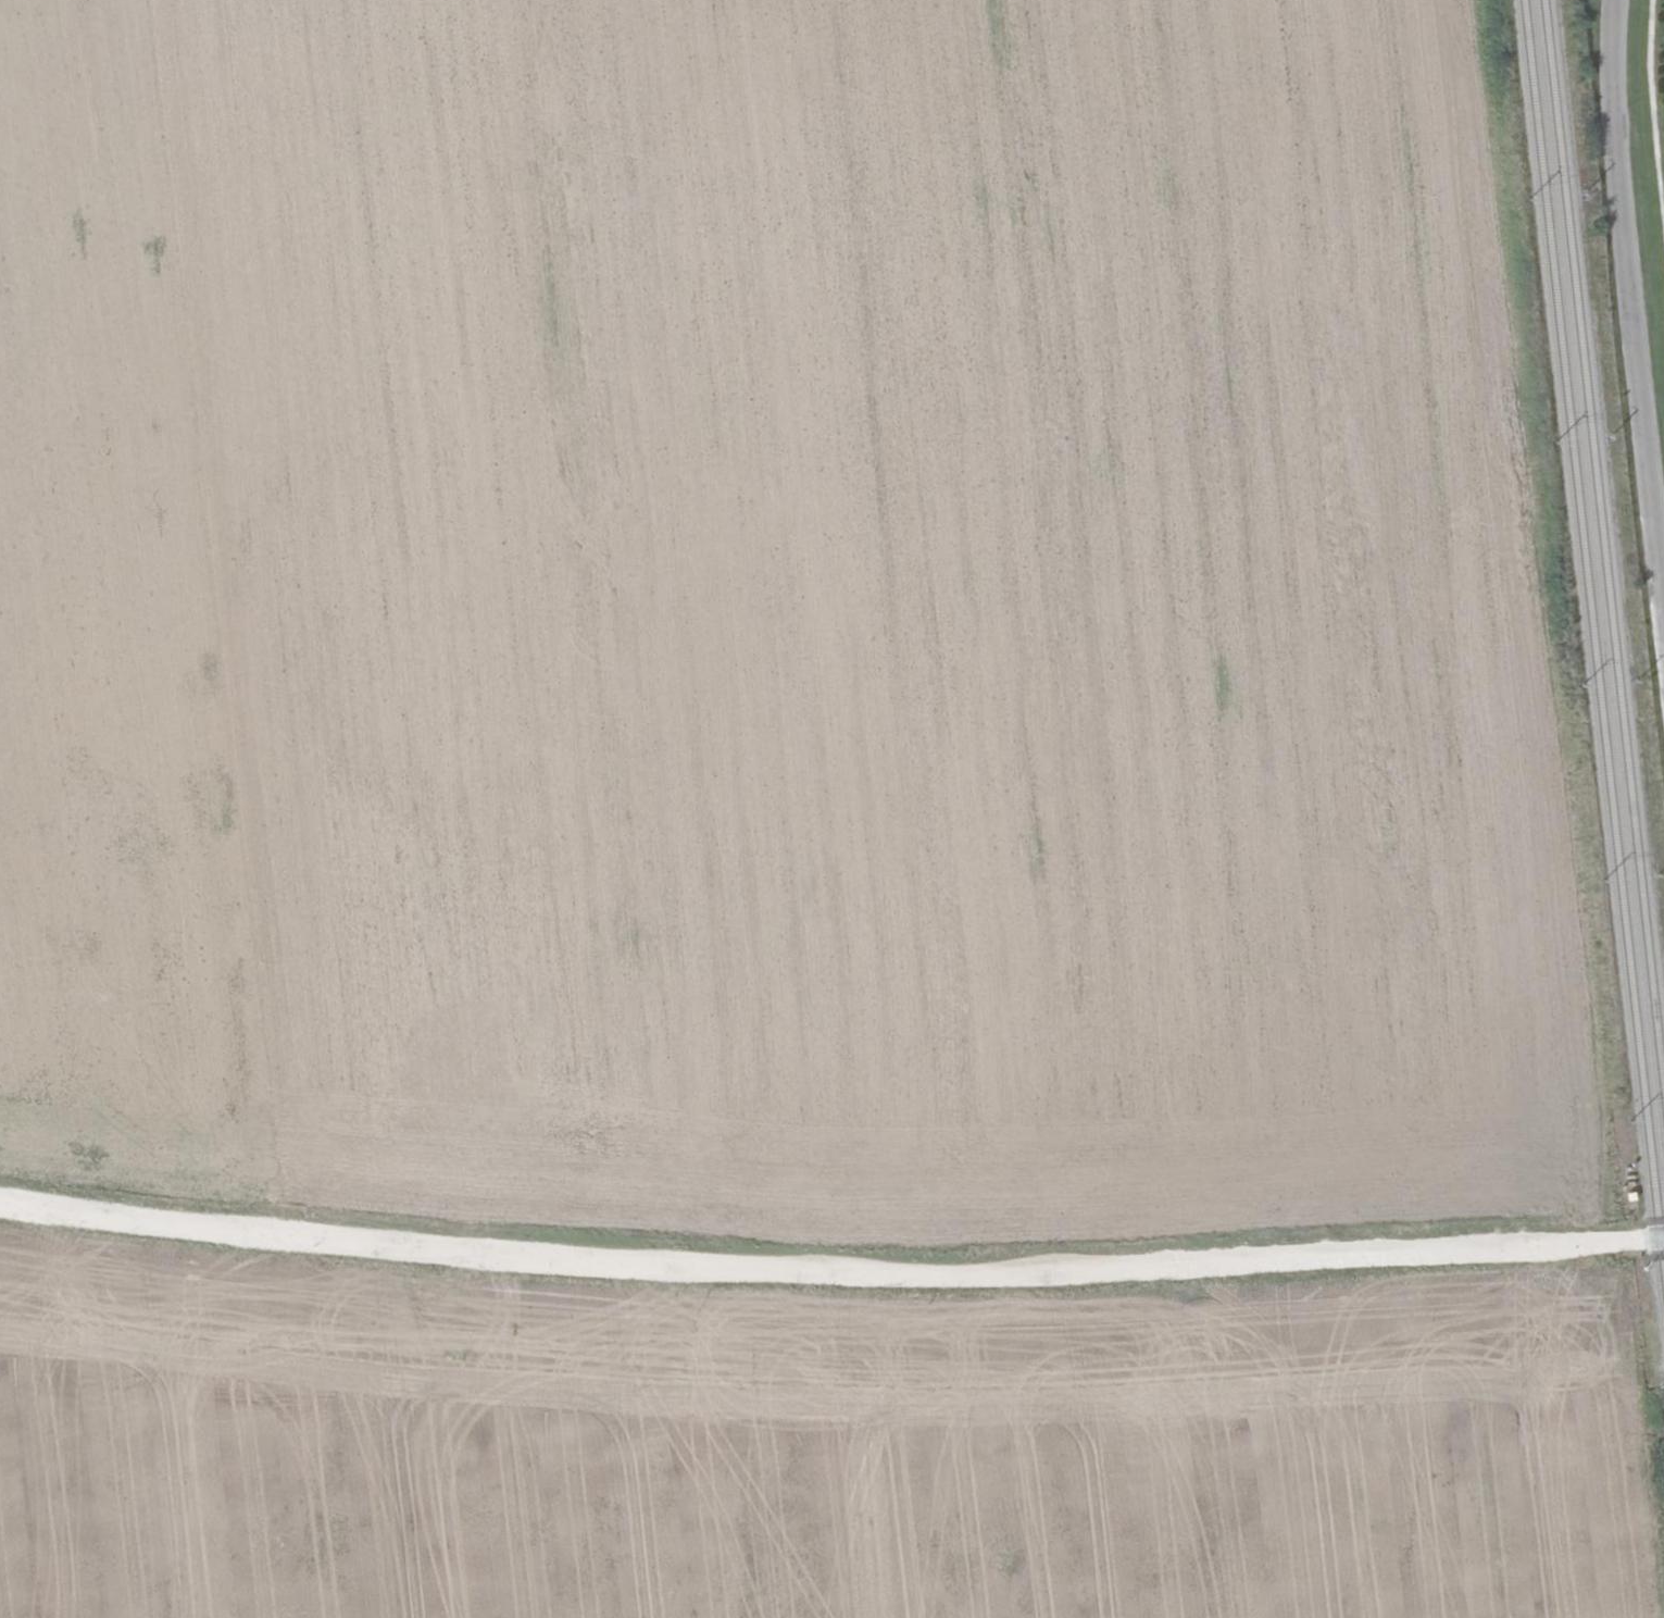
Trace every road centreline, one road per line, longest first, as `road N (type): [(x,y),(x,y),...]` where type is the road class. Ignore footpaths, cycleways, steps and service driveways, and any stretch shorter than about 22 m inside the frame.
road 1 (track): [(1550,1247),(912,1279),(639,1268),(0,1209)]
road 2 (residential): [(1618,0),(1611,120),(1663,558)]

